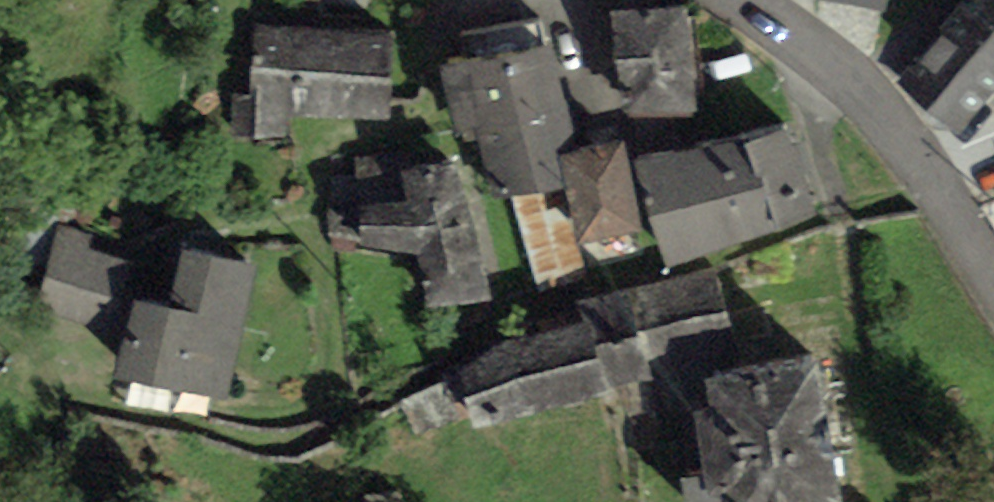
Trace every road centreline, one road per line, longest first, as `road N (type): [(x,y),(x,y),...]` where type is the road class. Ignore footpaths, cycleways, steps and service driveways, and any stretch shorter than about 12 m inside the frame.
road 1 (tertiary): [(993,276),(870,99),(741,0)]

